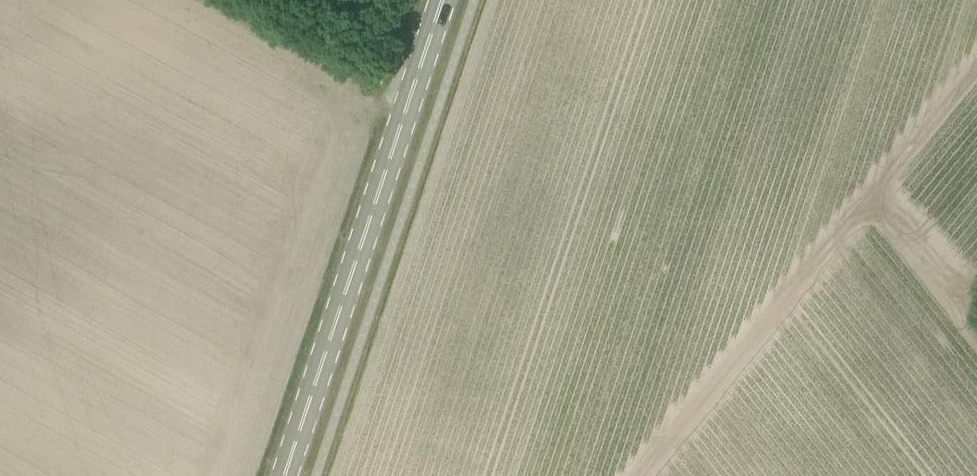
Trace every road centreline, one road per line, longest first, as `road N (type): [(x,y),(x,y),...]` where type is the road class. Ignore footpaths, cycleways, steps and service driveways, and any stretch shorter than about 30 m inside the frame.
road 1 (primary): [(284,475),(442,0)]
road 2 (track): [(849,475),(976,315)]

